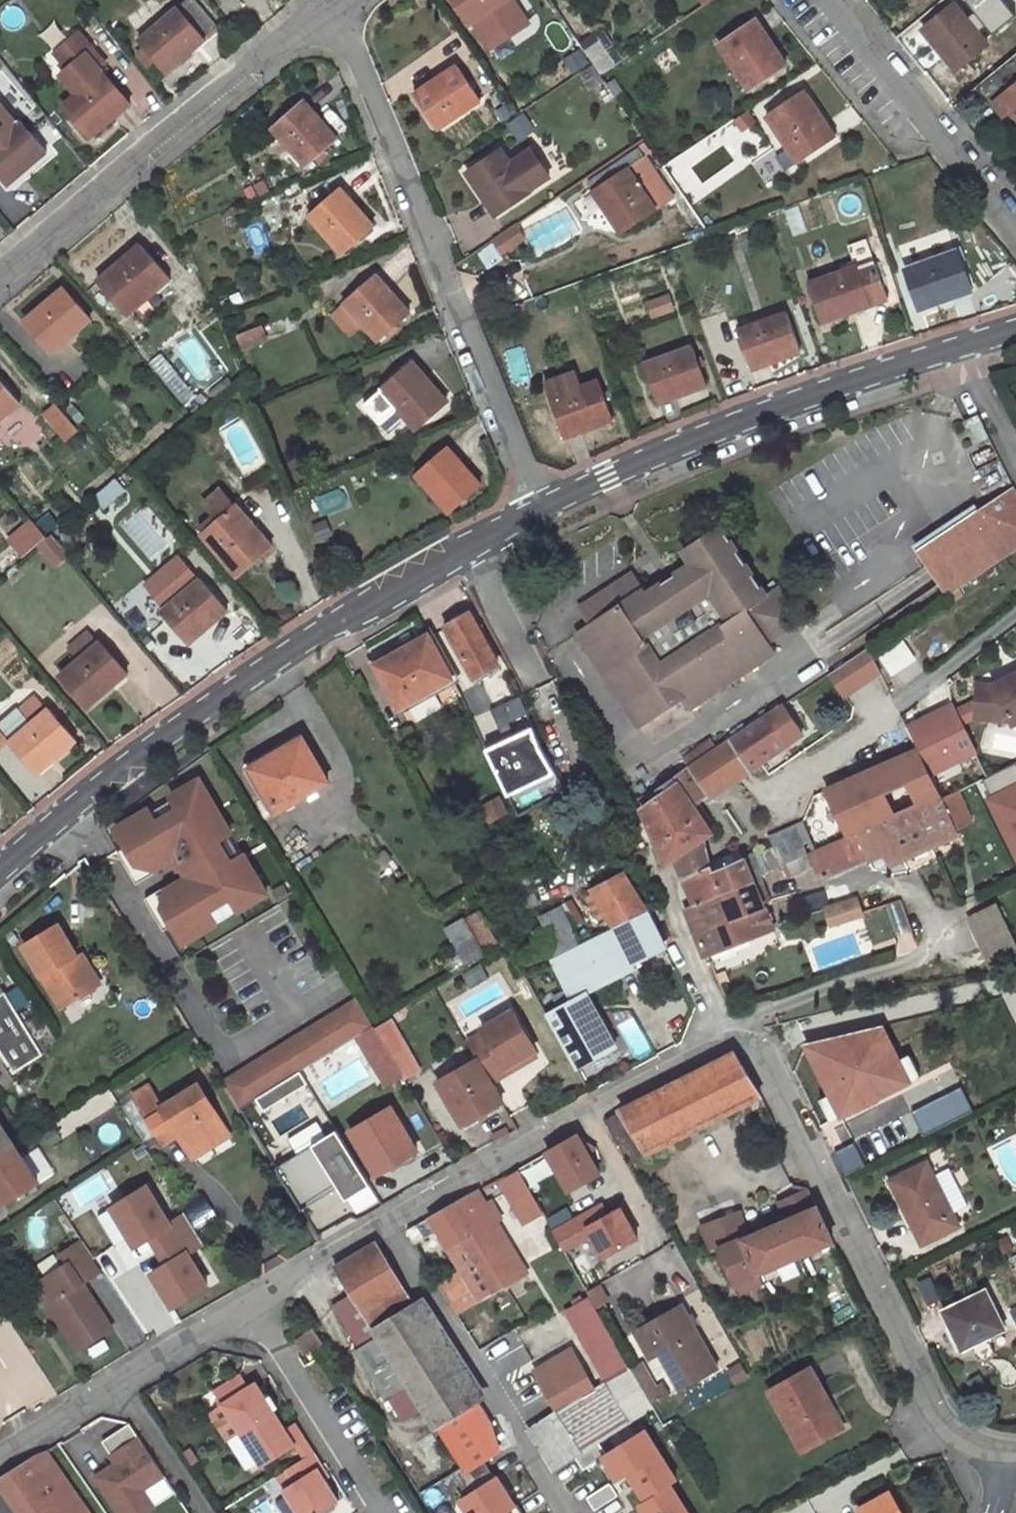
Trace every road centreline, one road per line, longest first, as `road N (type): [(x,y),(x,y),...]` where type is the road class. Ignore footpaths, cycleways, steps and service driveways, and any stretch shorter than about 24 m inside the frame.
road 1 (residential): [(236,1308),(702,1043),(740,1031),(765,1052),(930,1399),(954,1430),(1015,1449)]
road 2 (tertiary): [(543,506),(302,634),(0,866)]
road 3 (residential): [(330,2),(543,506)]
road 4 (tertiary): [(958,348),(604,474),(543,506)]
road 5 (residential): [(0,282),(330,2)]
road 6 (residential): [(789,789),(966,670),(1015,611)]
road 7 (residential): [(832,0),(1015,221)]
road 8 (residential): [(0,1459),(236,1308)]
road 9 (residential): [(236,1308),(379,1512)]
road 10 (residential): [(1015,471),(958,348)]

